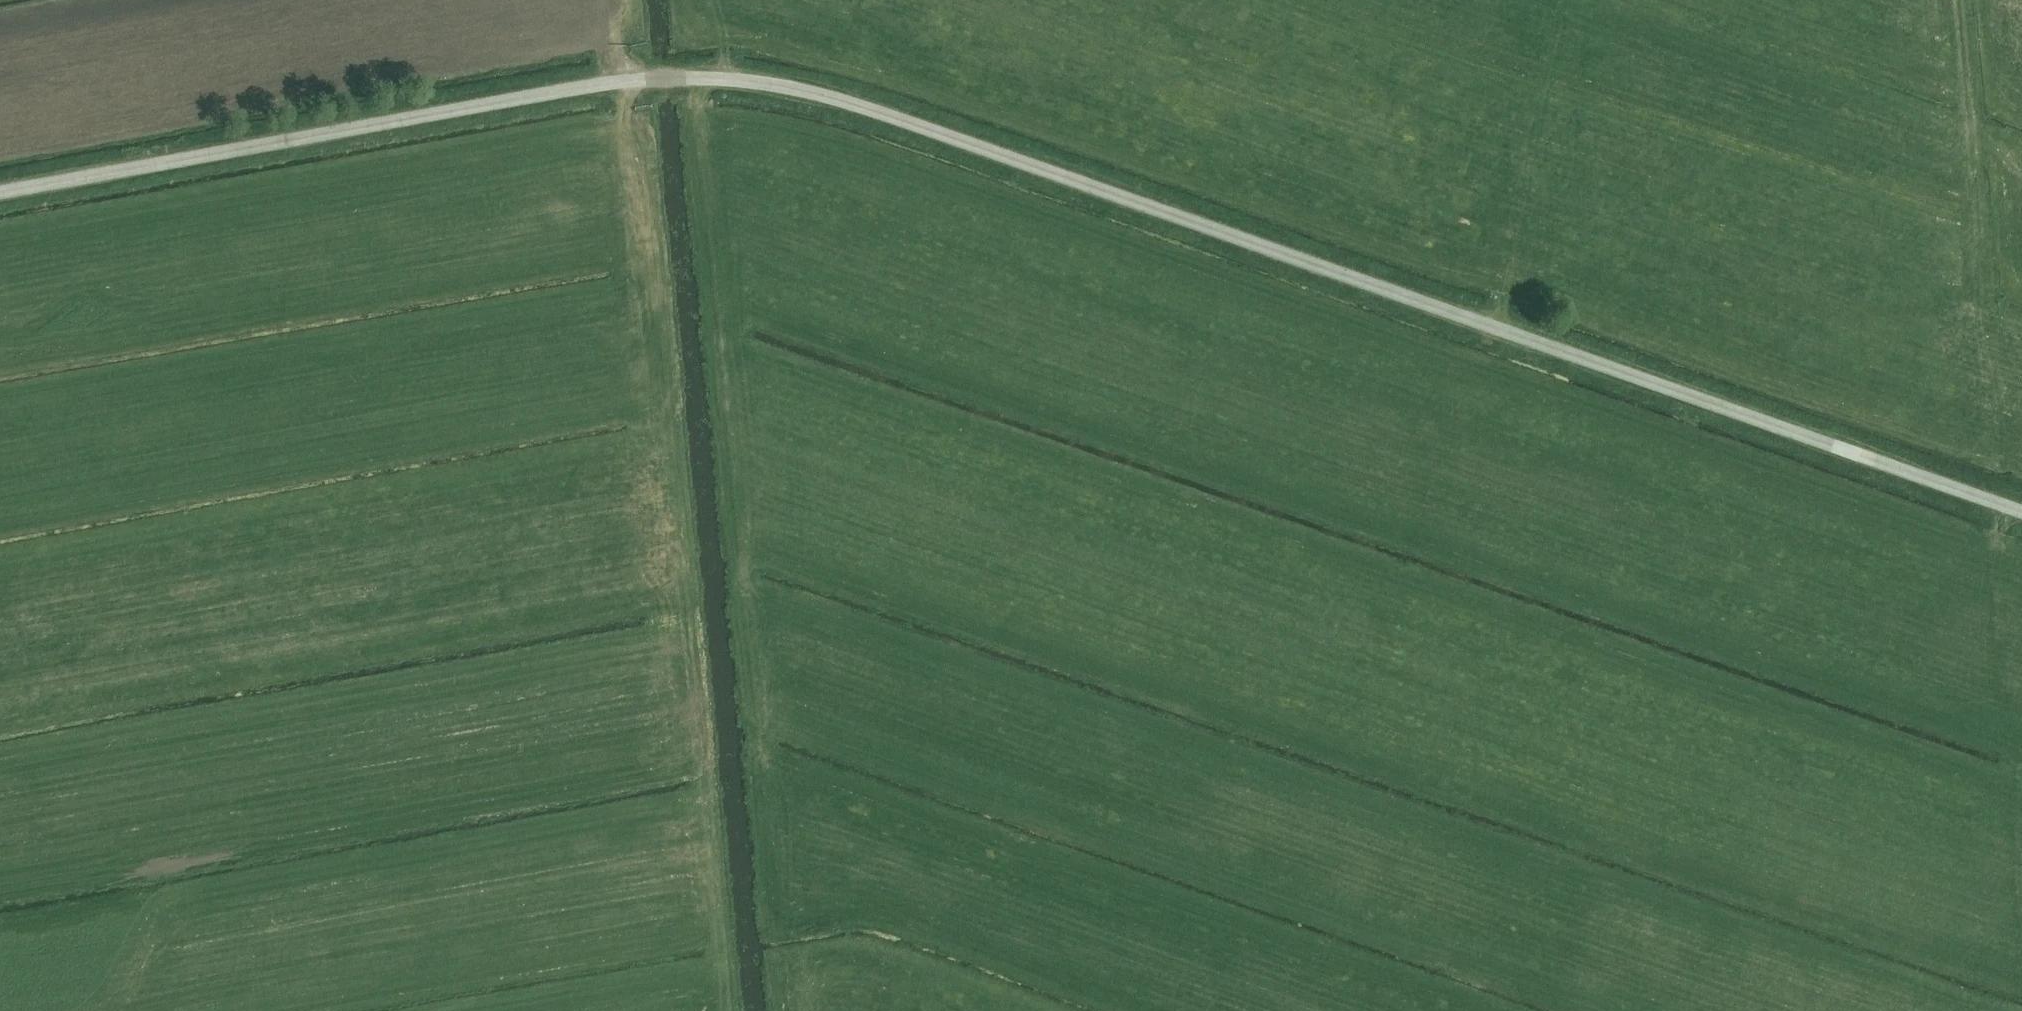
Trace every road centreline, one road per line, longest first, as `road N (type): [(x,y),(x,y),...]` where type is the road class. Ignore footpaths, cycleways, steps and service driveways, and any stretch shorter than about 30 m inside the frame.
road 1 (unclassified): [(2021,512),(894,116),(776,83),(639,77),(0,192)]
road 2 (track): [(639,77),(734,1010)]

